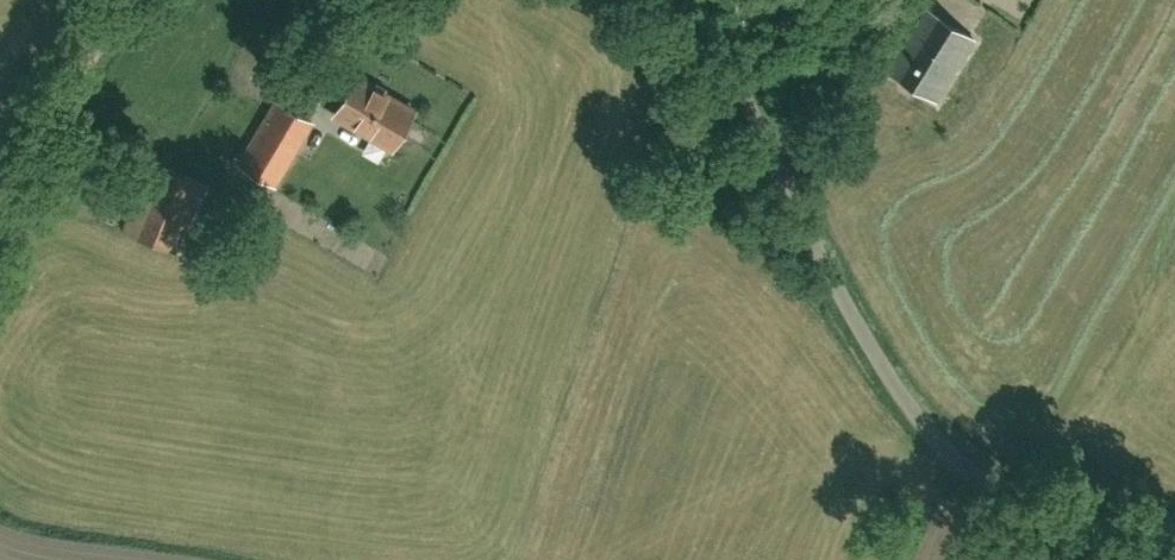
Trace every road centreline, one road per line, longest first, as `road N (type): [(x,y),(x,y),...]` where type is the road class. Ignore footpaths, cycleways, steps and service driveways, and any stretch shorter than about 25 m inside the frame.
road 1 (unclassified): [(1100,559),(972,486),(903,410),(743,91),(655,0)]
road 2 (track): [(0,211),(122,0)]

